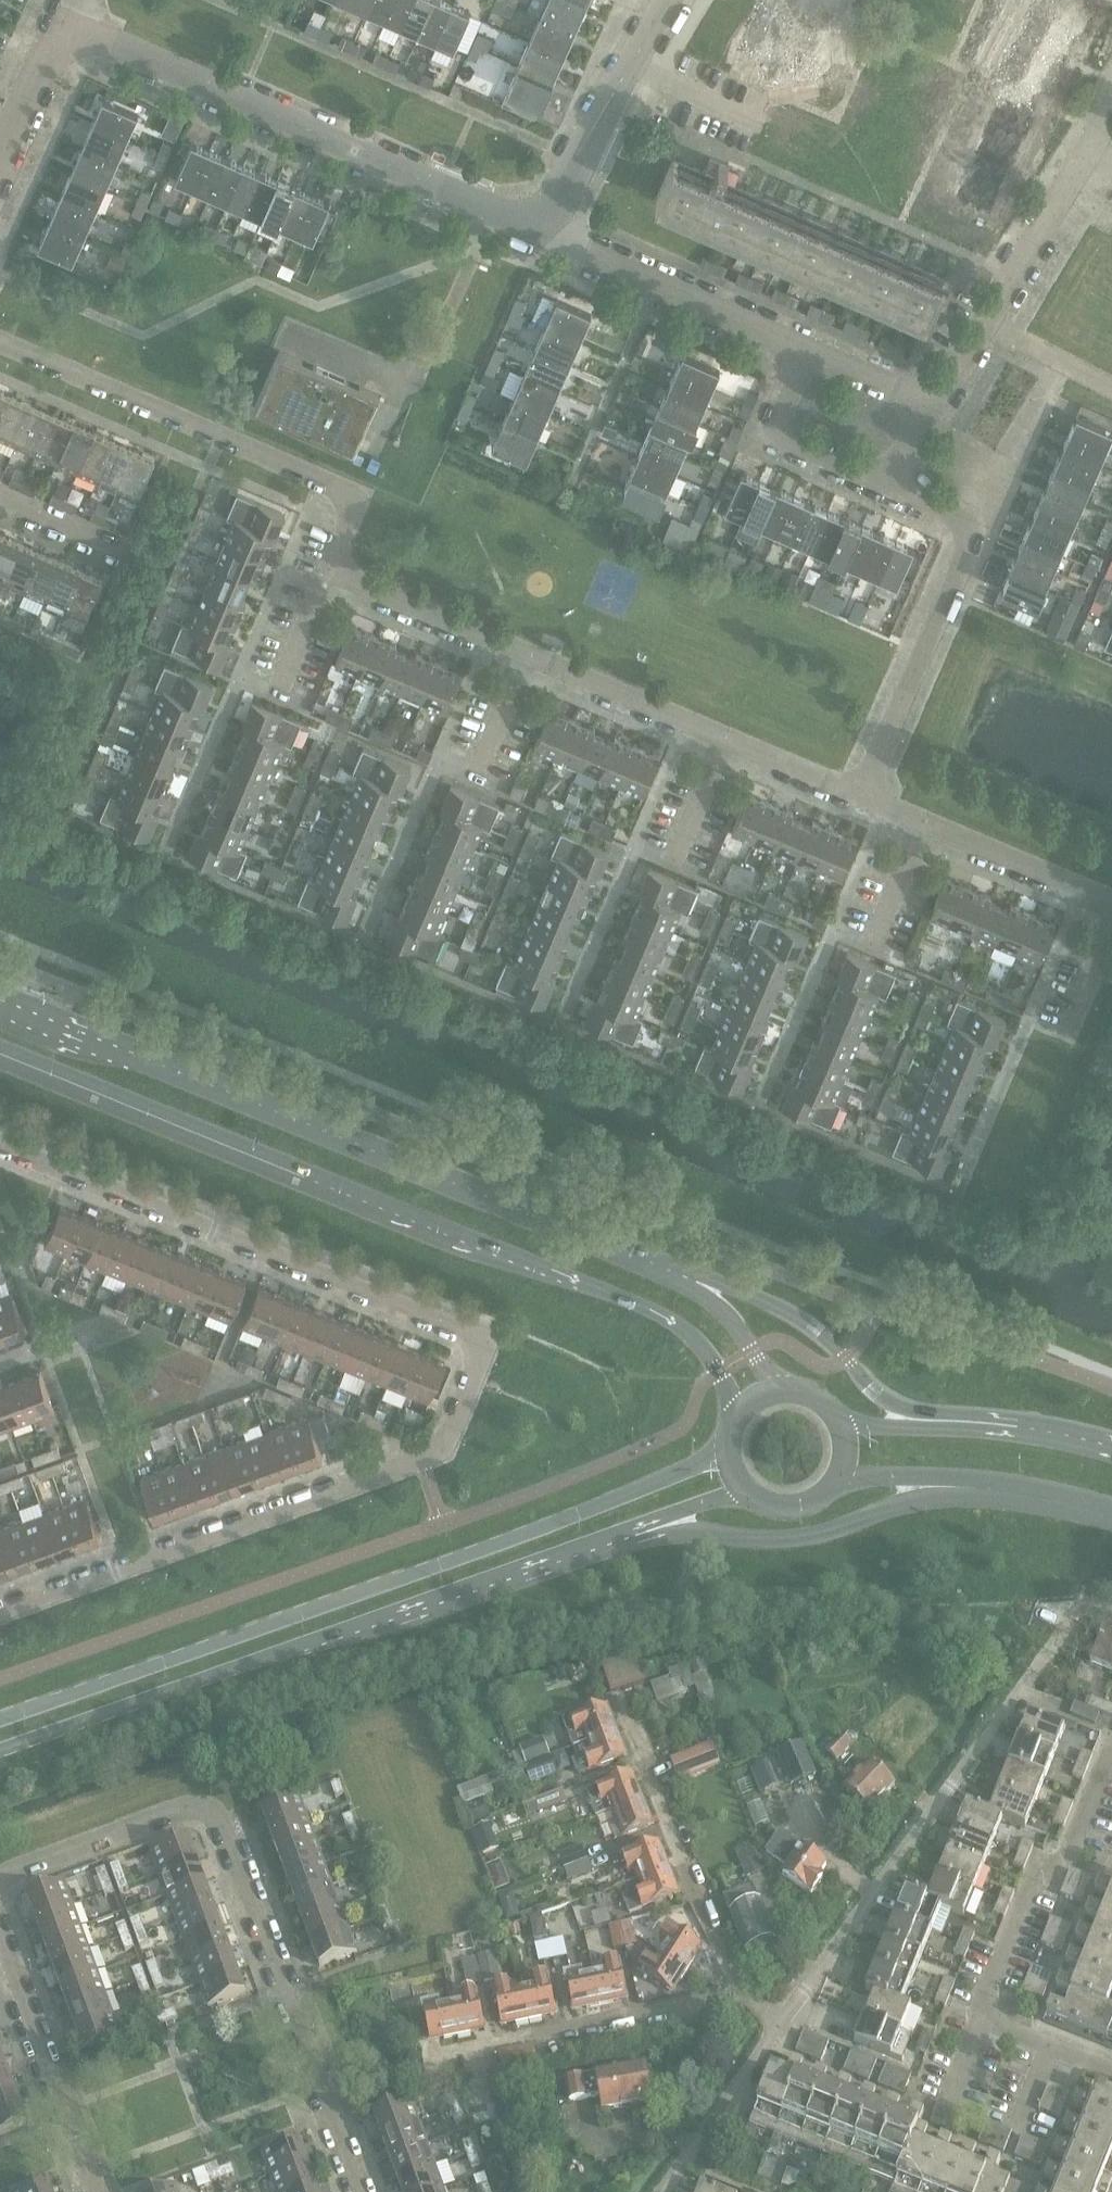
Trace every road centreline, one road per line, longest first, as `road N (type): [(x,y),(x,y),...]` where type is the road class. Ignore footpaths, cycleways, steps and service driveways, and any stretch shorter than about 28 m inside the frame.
road 1 (residential): [(863,796),(332,571),(353,516),(334,487),(0,344)]
road 2 (secondary): [(0,1048),(410,1224),(673,1322),(695,1340),(743,1411)]
road 3 (primary): [(730,1454),(0,1721)]
road 4 (secondary): [(662,1268),(0,1008)]
road 5 (residential): [(0,1885),(5,1873),(193,1806),(216,1815),(356,2191)]
road 6 (residential): [(487,1341),(441,1453),(0,1612)]
road 7 (primary): [(0,1748),(534,1566)]
road 8 (residential): [(487,1341),(0,1146)]
road 9 (unclassified): [(534,224),(65,23)]
road 10 (residential): [(783,2021),(1073,1617)]
road 11 (primary): [(534,1566),(692,1531),(772,1541),(830,1533),(978,1488)]
road 12 (primary): [(1019,1426),(902,1408),(875,1392),(810,1324),(747,1293),(662,1268)]
road 13 (residential): [(863,796),(975,527),(894,485)]
road 14 (residential): [(740,1989),(621,1699)]
road 15 (residential): [(1111,1754),(1069,1856),(1040,1866),(981,2022)]
road 16 (residential): [(805,352),(534,224)]
road 17 (residential): [(740,1989),(459,2050)]
road 18 (residential): [(97,2191),(0,1925)]
road 19 (residential): [(1111,901),(863,796)]
road 20 (unclassified): [(534,224),(554,209),(671,0)]
road 21 (residential): [(983,322),(1111,109)]
road 22 (residential): [(981,2022),(953,2095),(1020,2121),(1047,2047)]
road 23 (primary): [(534,1566),(746,1489)]
road 24 (residential): [(894,485),(782,437),(776,416),(805,352)]
road 25 (residential): [(660,2191),(783,2021)]
road 26 (primary): [(1019,1426),(842,1425)]
road 27 (secondary): [(779,1390),(726,1314),(662,1268)]
road 28 (unclassified): [(0,170),(65,23)]
road 29 (residential): [(144,559),(0,496)]
road 30 (residential): [(1111,393),(983,322)]
road 31 (primary): [(839,1479),(978,1488)]
road 32 (residential): [(931,409),(805,352)]
road 33 (primary): [(978,1488),(1111,1512)]

